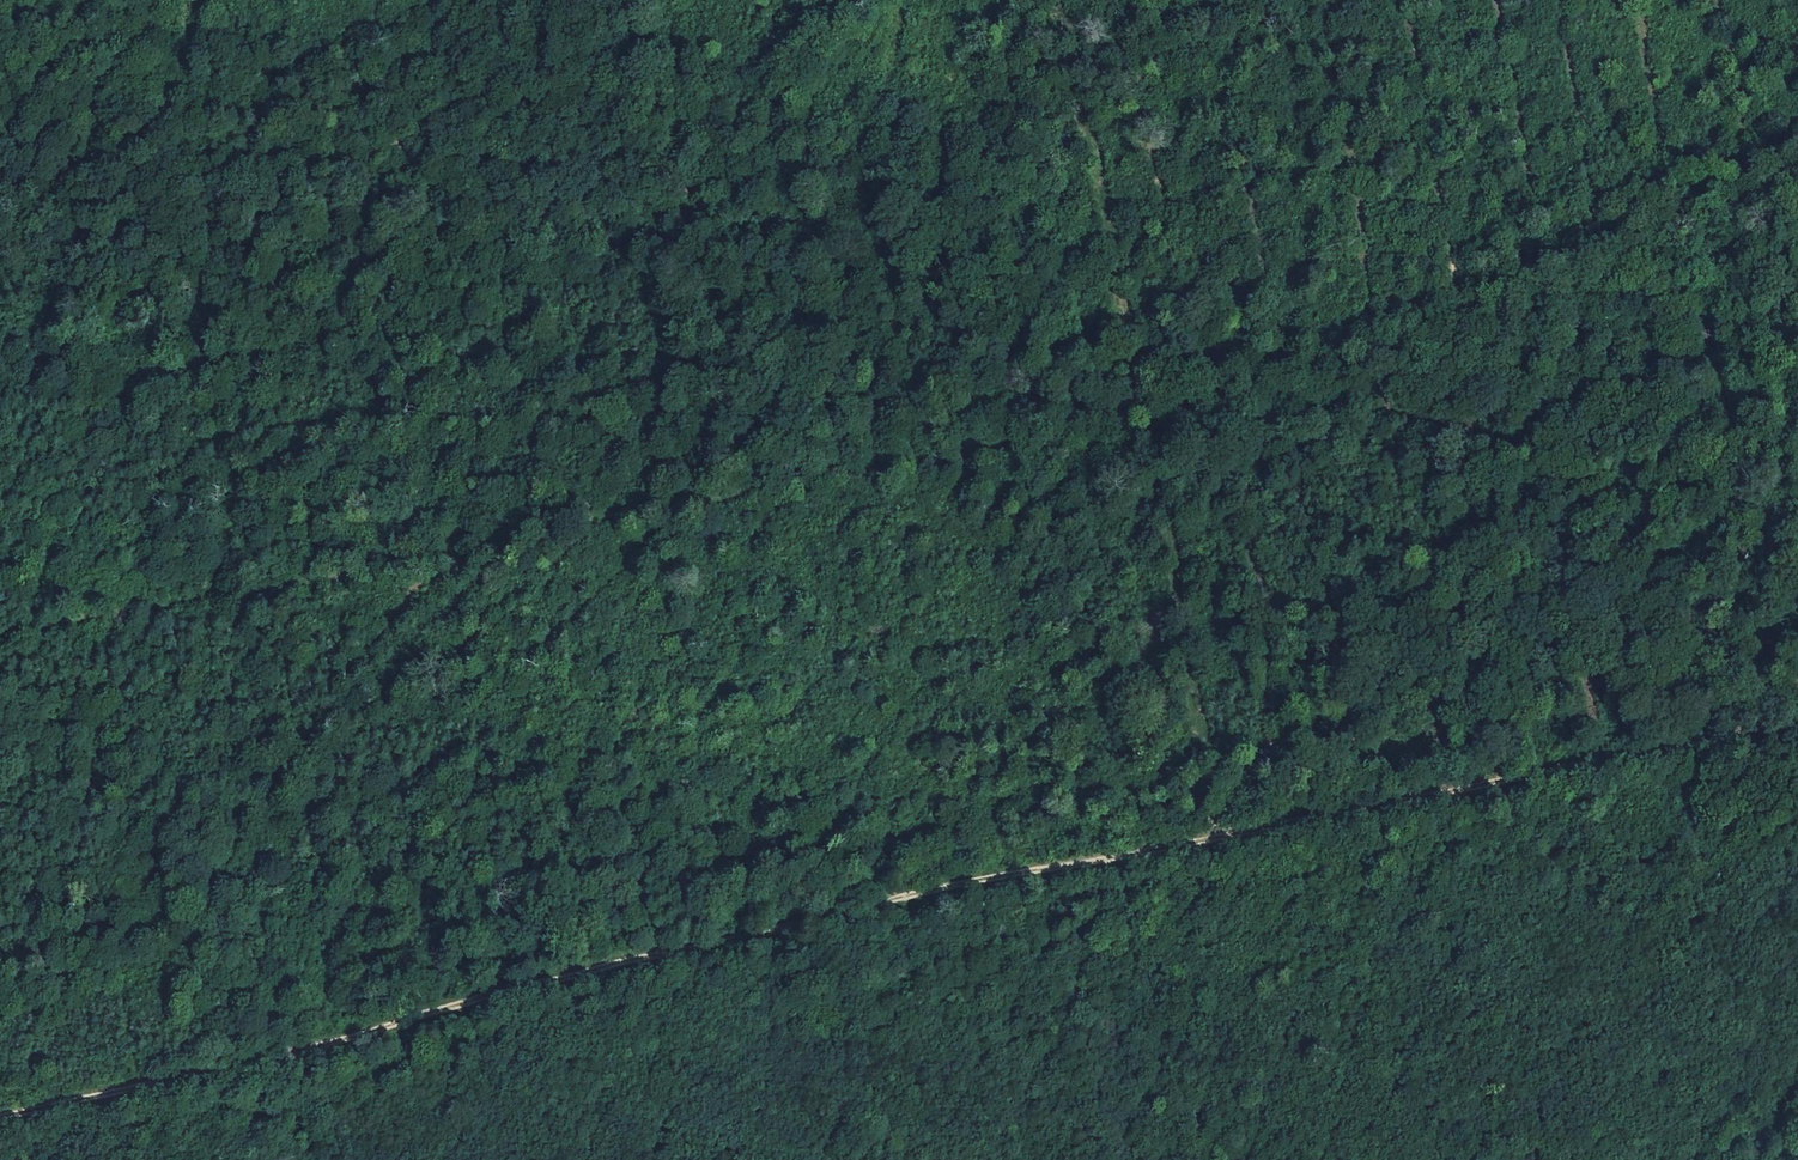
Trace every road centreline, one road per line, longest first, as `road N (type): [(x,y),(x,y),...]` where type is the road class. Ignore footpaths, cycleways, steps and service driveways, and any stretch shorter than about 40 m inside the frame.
road 1 (track): [(1797,736),(953,893),(0,1126)]

